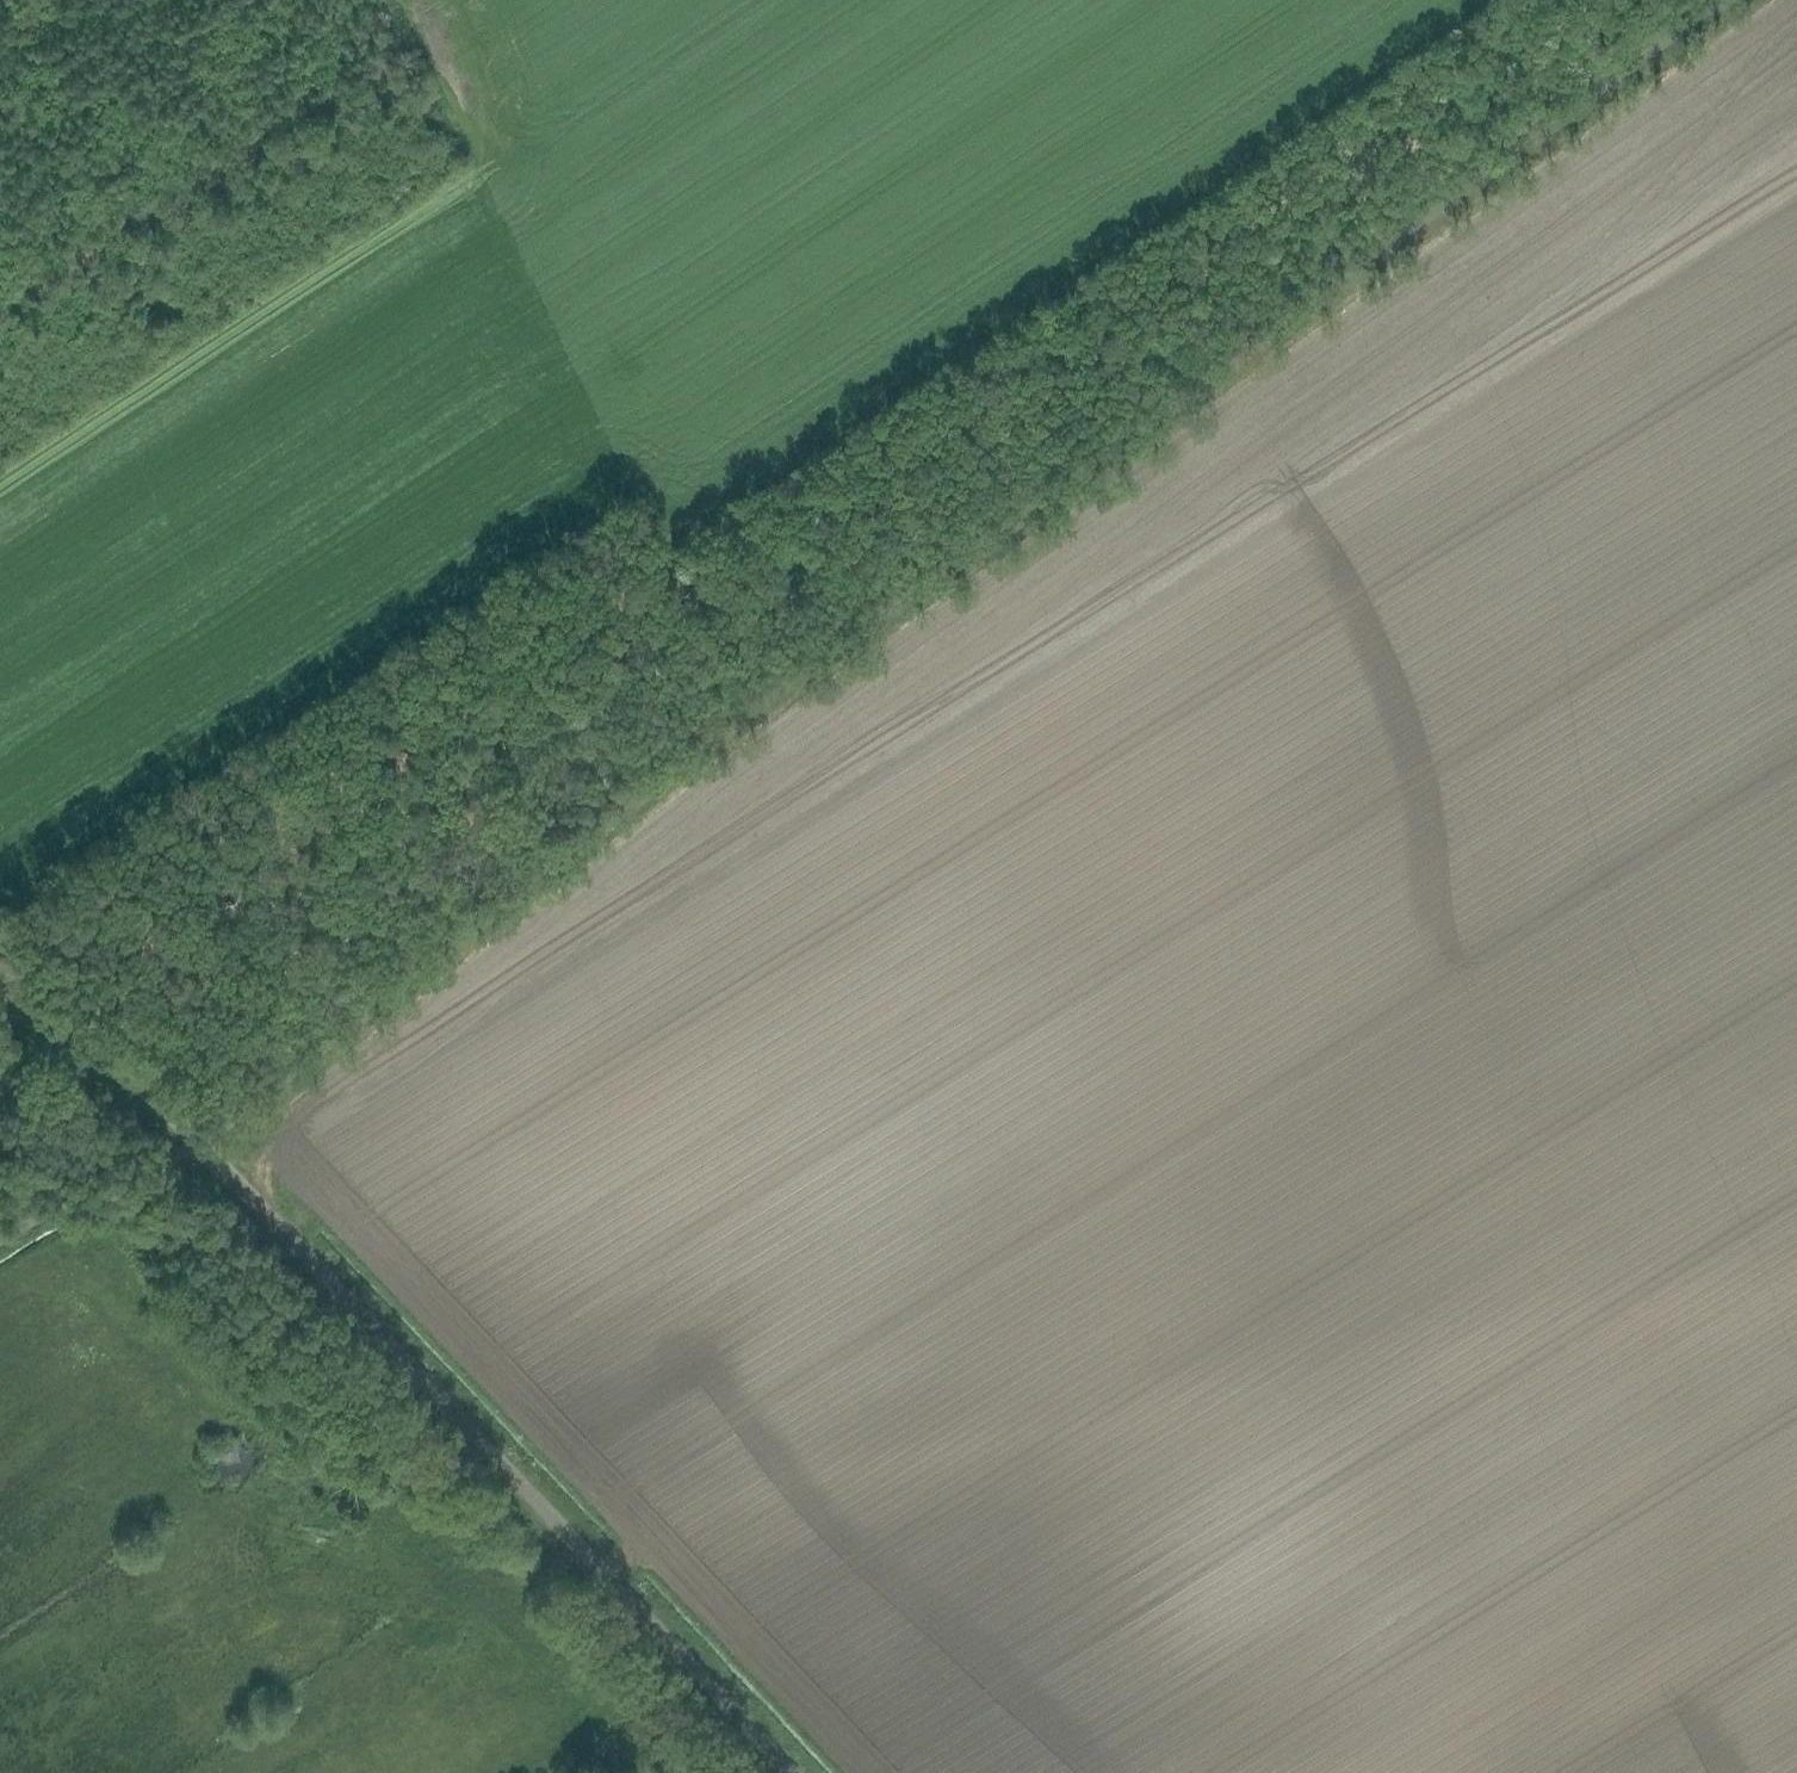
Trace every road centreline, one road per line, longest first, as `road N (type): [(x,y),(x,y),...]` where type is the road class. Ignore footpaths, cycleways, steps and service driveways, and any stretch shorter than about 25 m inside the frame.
road 1 (unclassified): [(792,1772),(156,1099),(0,986)]

